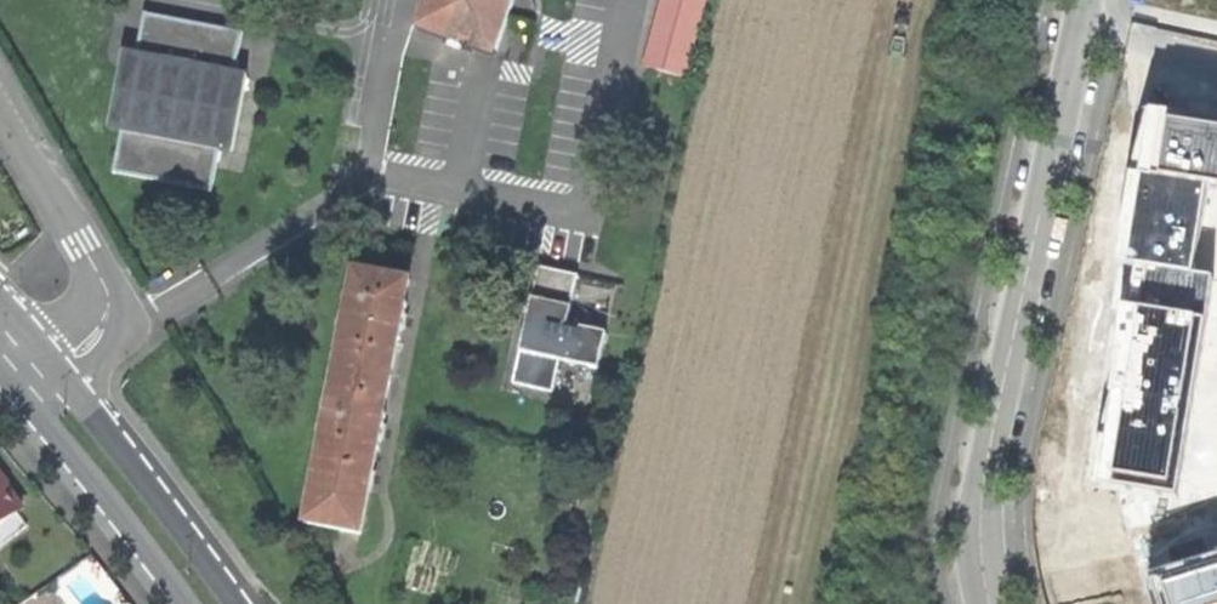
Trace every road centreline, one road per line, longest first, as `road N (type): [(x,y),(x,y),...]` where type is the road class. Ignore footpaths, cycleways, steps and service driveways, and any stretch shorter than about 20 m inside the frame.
road 1 (unclassified): [(1077,0),(1031,178),(975,546),(990,603)]
road 2 (residential): [(253,603),(165,466),(65,372)]
road 3 (residential): [(65,372),(96,338),(108,299),(102,278),(0,117)]
road 4 (residential): [(28,404),(175,603)]

